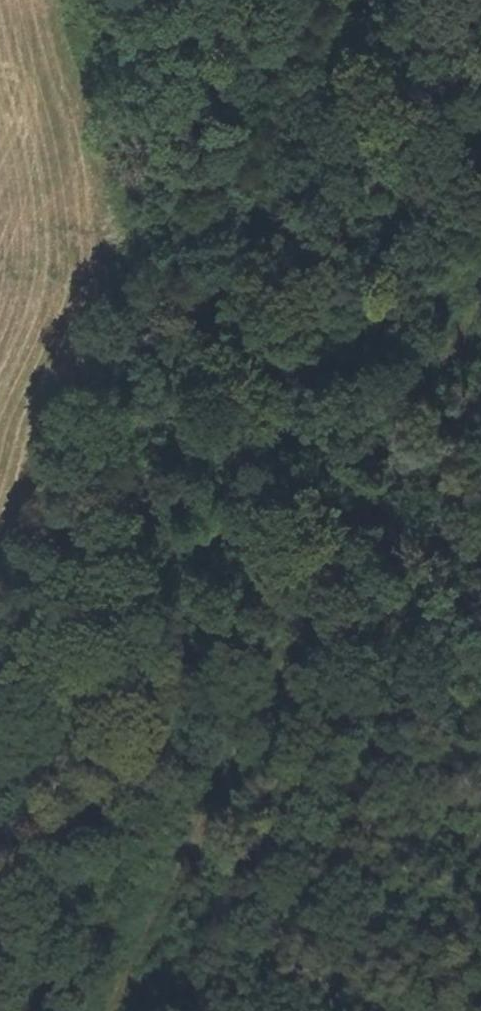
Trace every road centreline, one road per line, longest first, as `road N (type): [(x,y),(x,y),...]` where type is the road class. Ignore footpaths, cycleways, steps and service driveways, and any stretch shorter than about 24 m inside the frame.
road 1 (track): [(105,1010),(302,629),(480,313)]
road 2 (track): [(321,0),(225,263),(0,713)]

